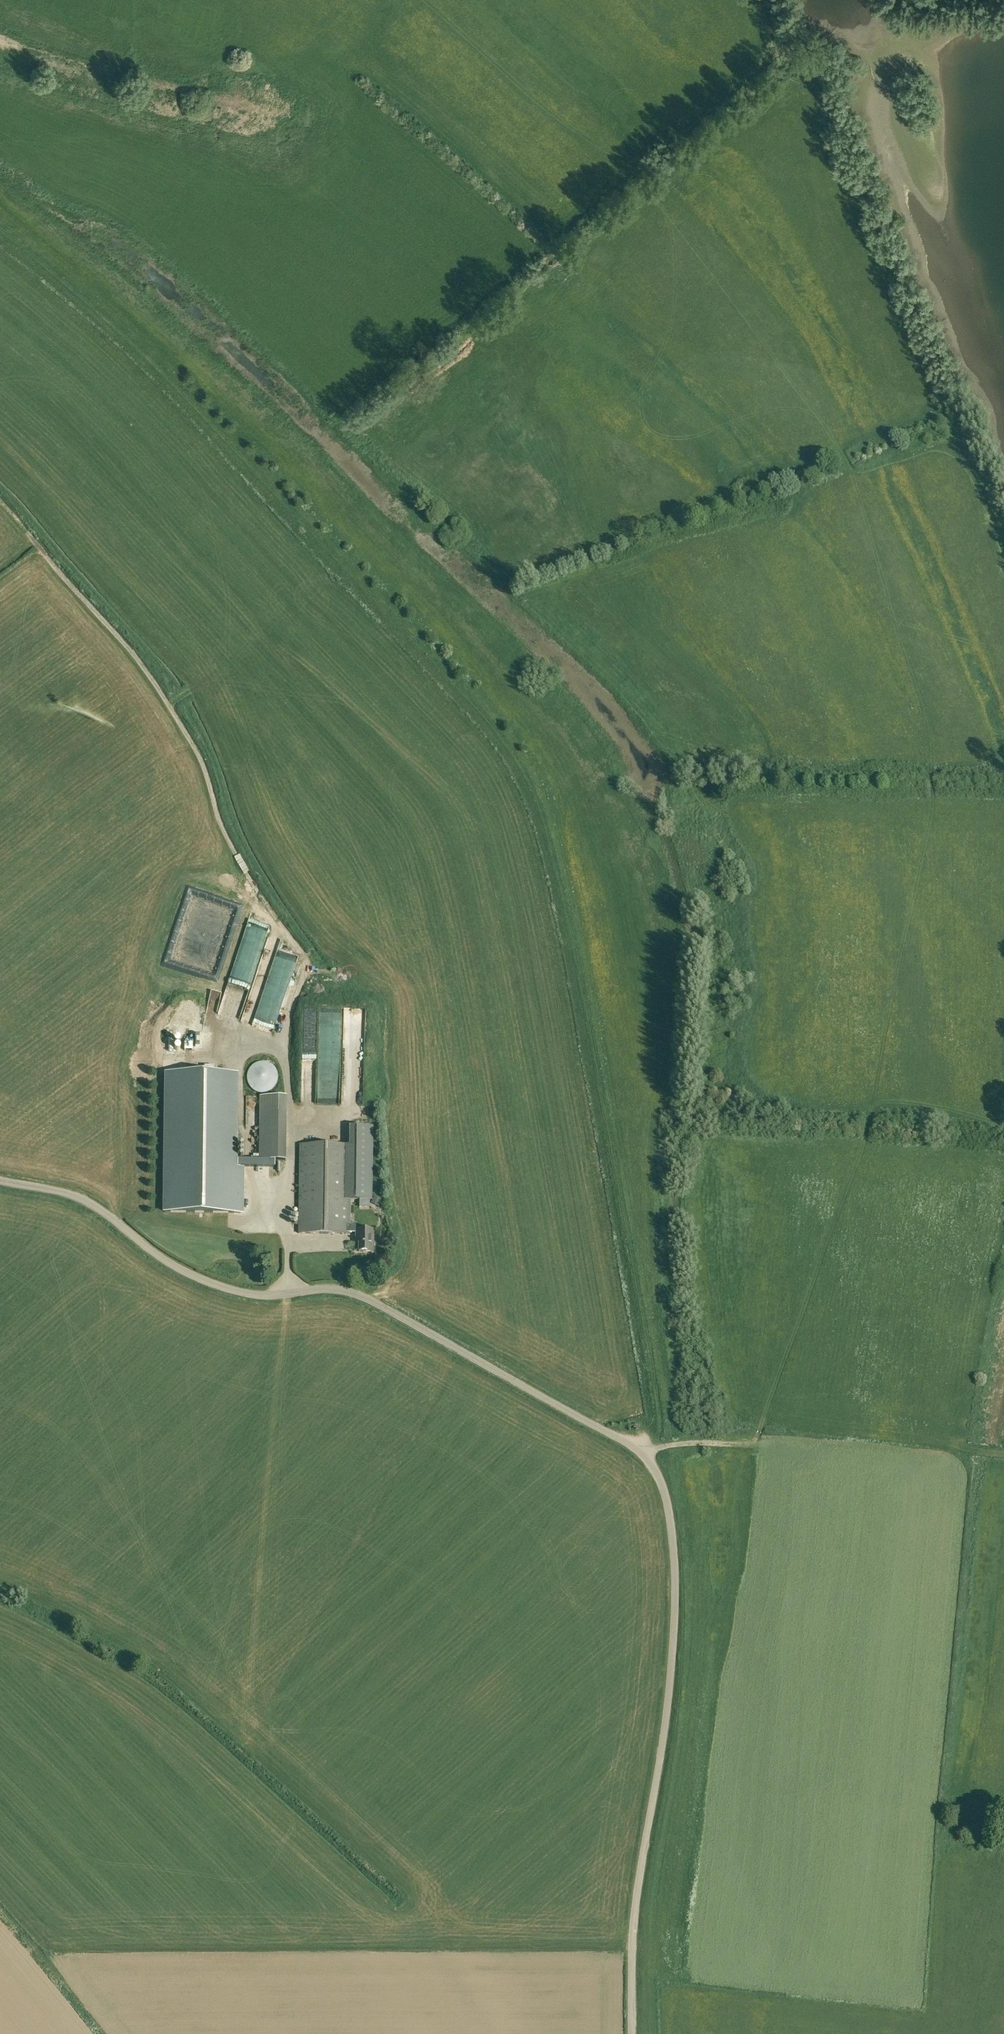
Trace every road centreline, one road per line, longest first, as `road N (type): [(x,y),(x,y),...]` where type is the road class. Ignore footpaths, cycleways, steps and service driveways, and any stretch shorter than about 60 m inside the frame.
road 1 (unclassified): [(633,2033),(636,1899),(673,1641),(673,1533),(653,1466),(362,1292),(257,1296),(217,1285),(75,1195),(0,1178)]

